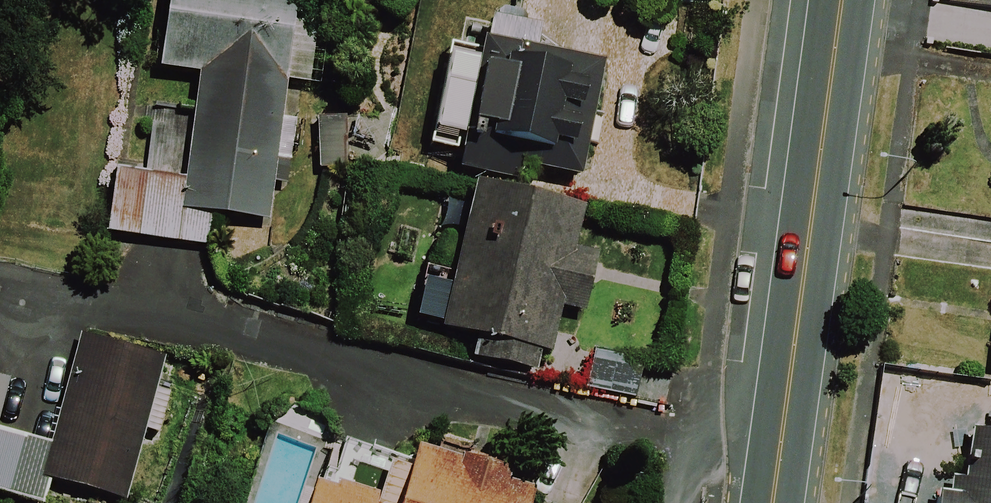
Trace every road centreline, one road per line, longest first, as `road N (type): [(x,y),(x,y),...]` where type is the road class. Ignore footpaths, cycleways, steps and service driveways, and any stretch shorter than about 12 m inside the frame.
road 1 (secondary): [(839,0),(771,502)]

